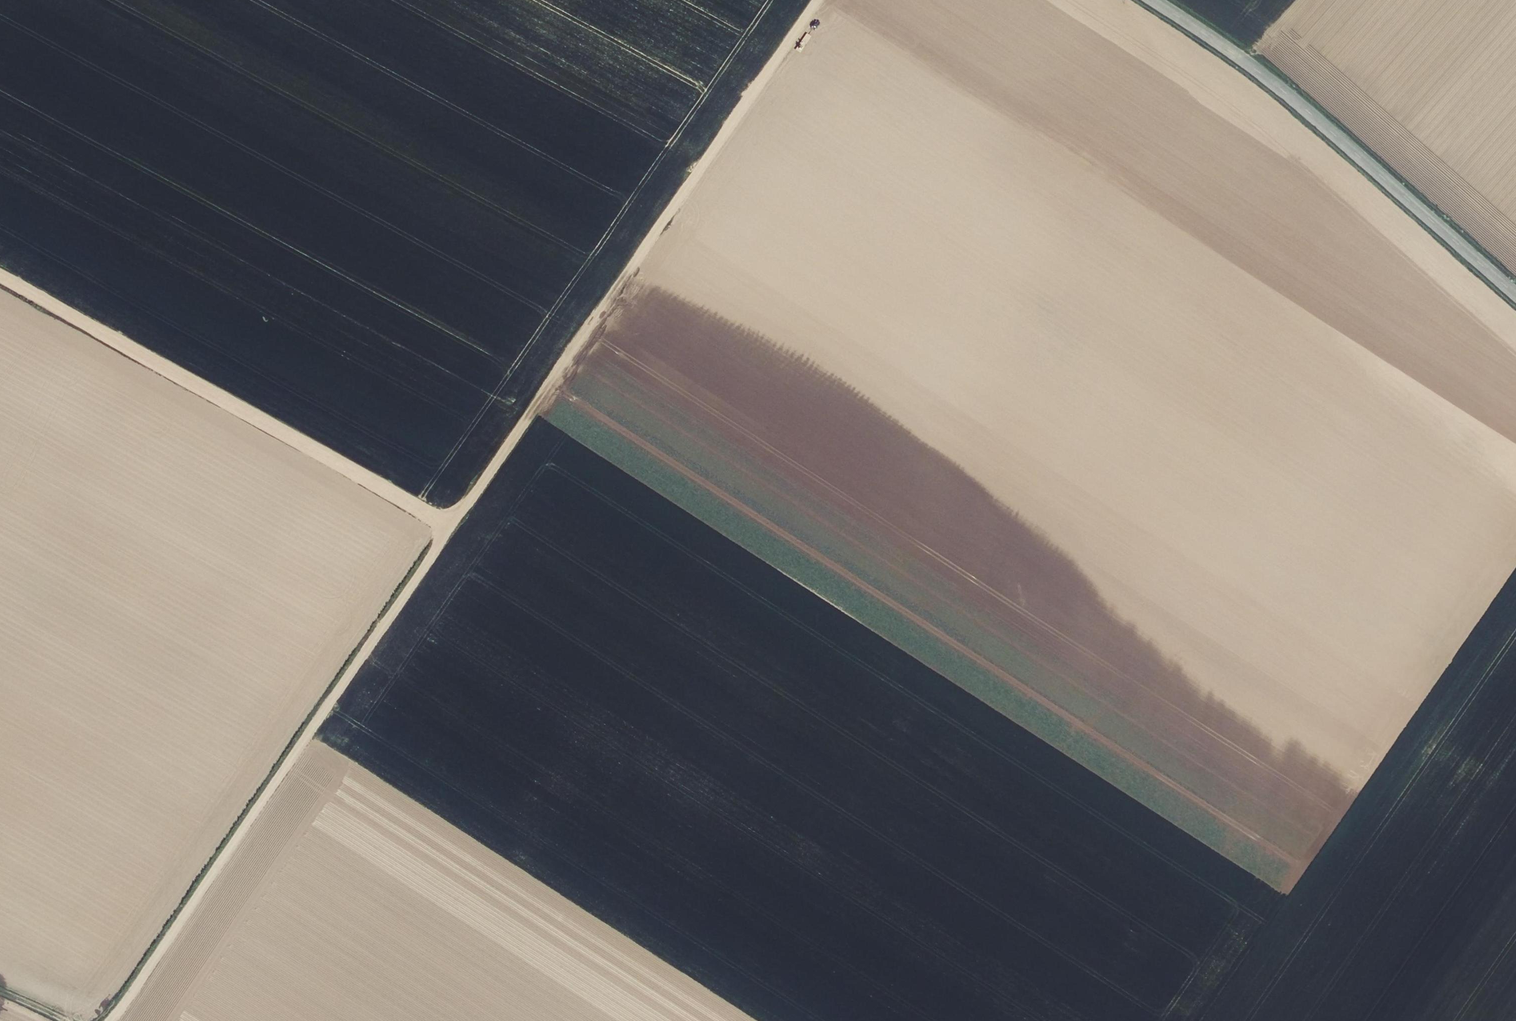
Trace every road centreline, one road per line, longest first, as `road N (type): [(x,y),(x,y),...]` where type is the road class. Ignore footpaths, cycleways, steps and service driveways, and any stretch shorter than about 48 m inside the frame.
road 1 (track): [(109,1020),(431,544),(816,0)]
road 2 (tertiary): [(1152,0),(1284,91),(1515,295)]

